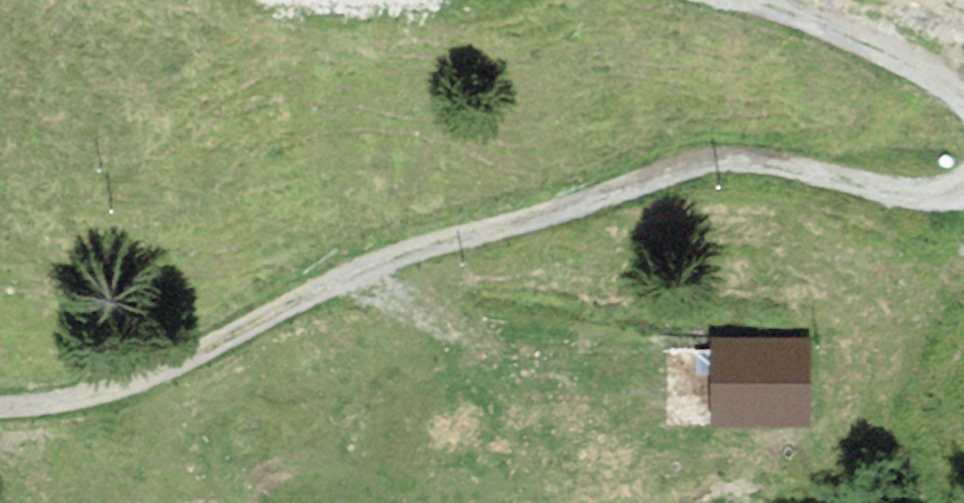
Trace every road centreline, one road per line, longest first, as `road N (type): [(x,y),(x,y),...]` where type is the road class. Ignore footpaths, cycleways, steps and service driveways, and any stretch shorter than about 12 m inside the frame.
road 1 (track): [(963,184),(906,193),(752,164),(696,168),(407,255),(139,377),(69,401),(0,410)]
road 2 (track): [(768,0),(888,49),(963,95)]
road 3 (track): [(139,377),(215,461),(240,502)]

